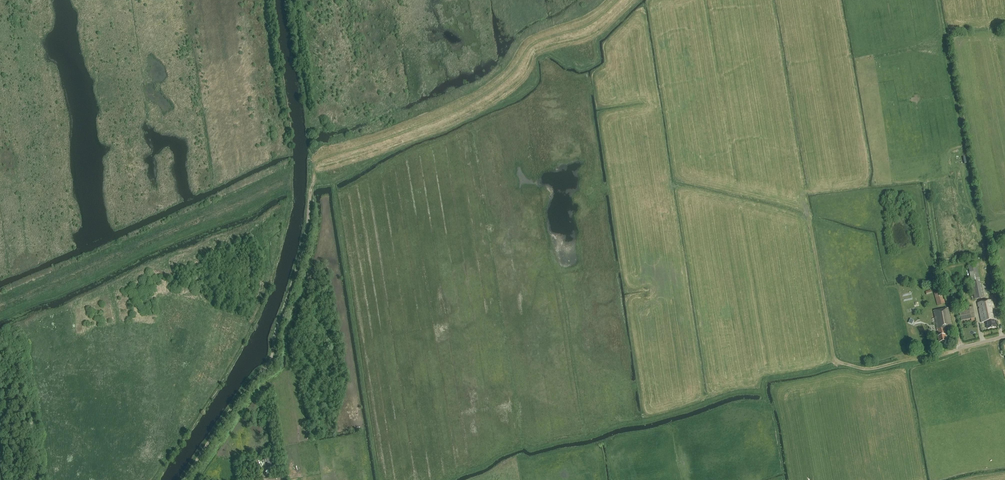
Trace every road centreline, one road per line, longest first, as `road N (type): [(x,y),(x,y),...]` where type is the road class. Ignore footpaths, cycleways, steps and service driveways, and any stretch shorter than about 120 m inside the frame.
road 1 (track): [(153,479),(253,320),(284,228),(288,178)]
road 2 (track): [(183,479),(270,360),(312,183)]

